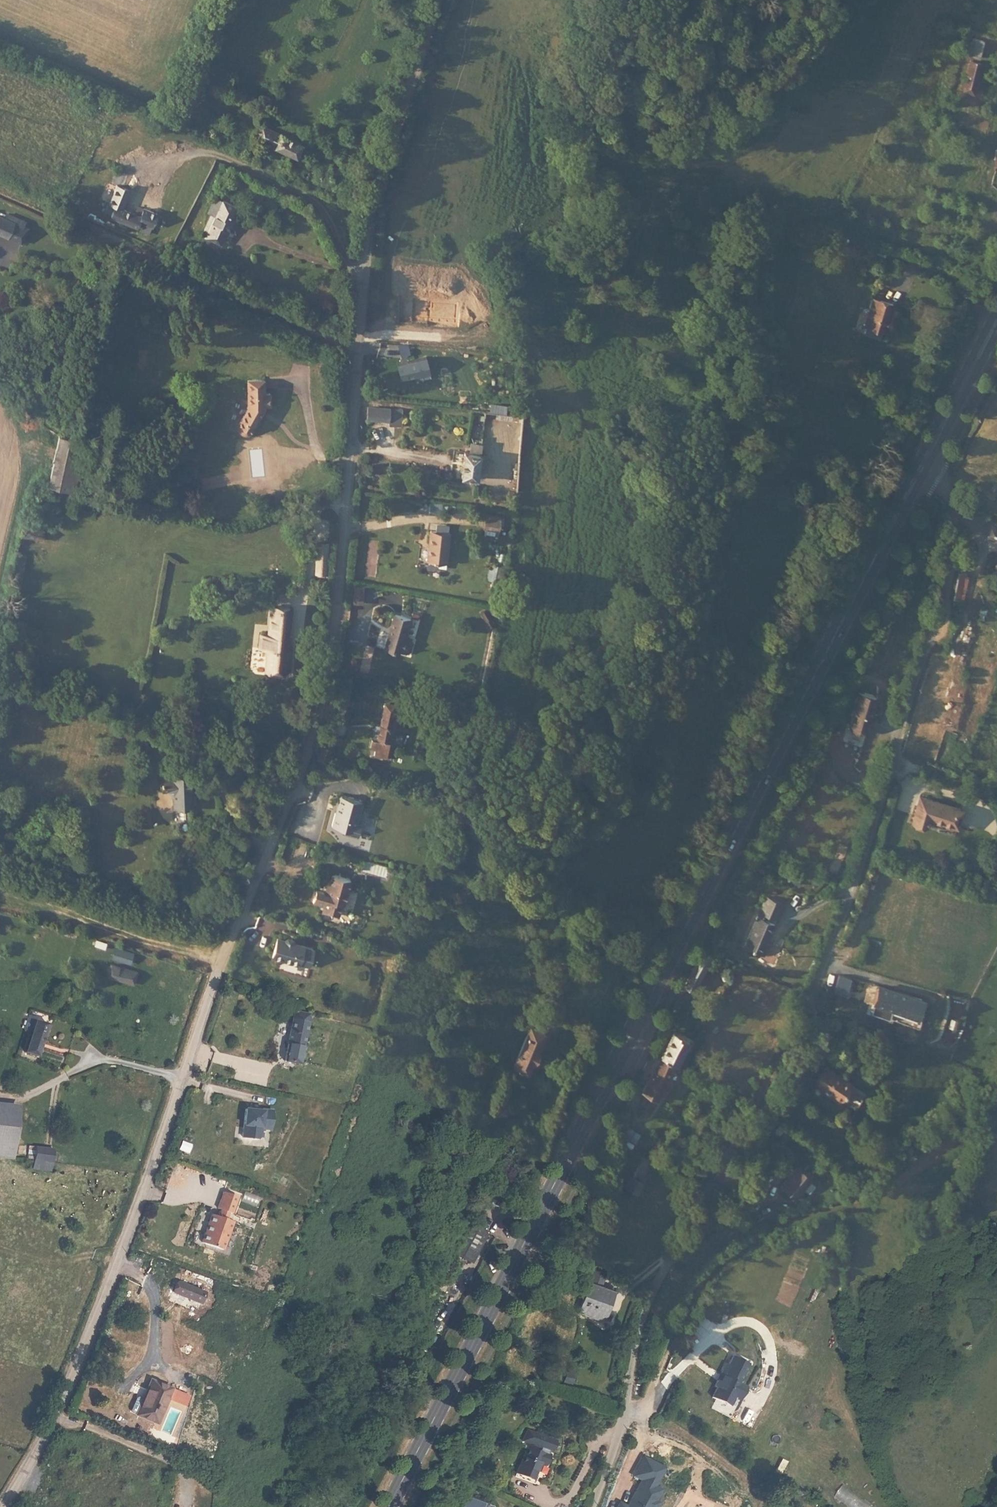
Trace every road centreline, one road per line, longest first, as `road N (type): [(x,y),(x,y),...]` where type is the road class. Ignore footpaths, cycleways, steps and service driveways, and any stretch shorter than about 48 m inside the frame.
road 1 (tertiary): [(439,0),(372,201),(336,613),(320,705),(120,1257),(56,1416),(3,1506)]
road 2 (secondary): [(933,446),(388,1506)]
road 3 (unclassified): [(933,446),(946,506),(940,597),(871,829),(789,1042),(635,1327),(627,1414),(591,1506)]
road 4 (track): [(627,1414),(644,1409),(687,1308),(733,1254),(895,1167),(996,1080)]
road 5 (track): [(219,968),(0,890)]

